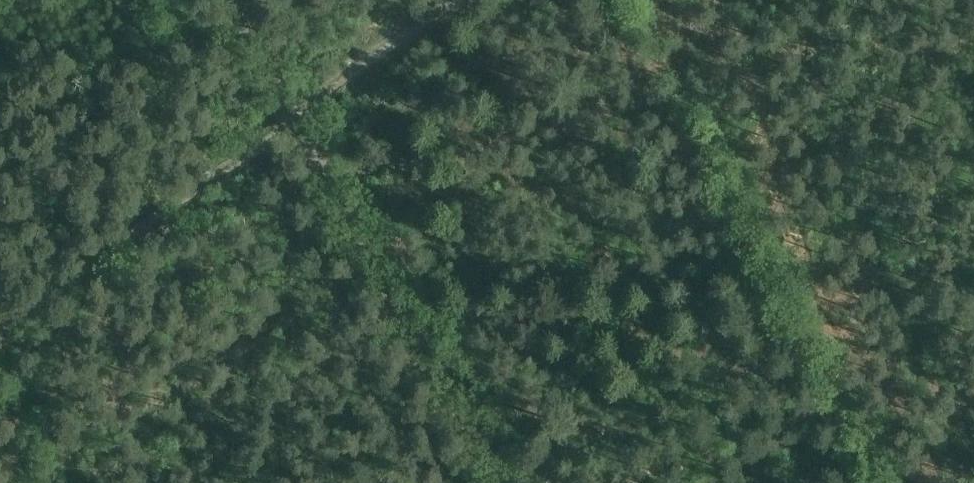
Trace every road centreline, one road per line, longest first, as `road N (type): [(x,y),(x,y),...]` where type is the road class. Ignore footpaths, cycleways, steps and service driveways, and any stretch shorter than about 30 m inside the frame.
road 1 (track): [(454,0),(0,325)]
road 2 (unclassified): [(507,482),(232,0)]

